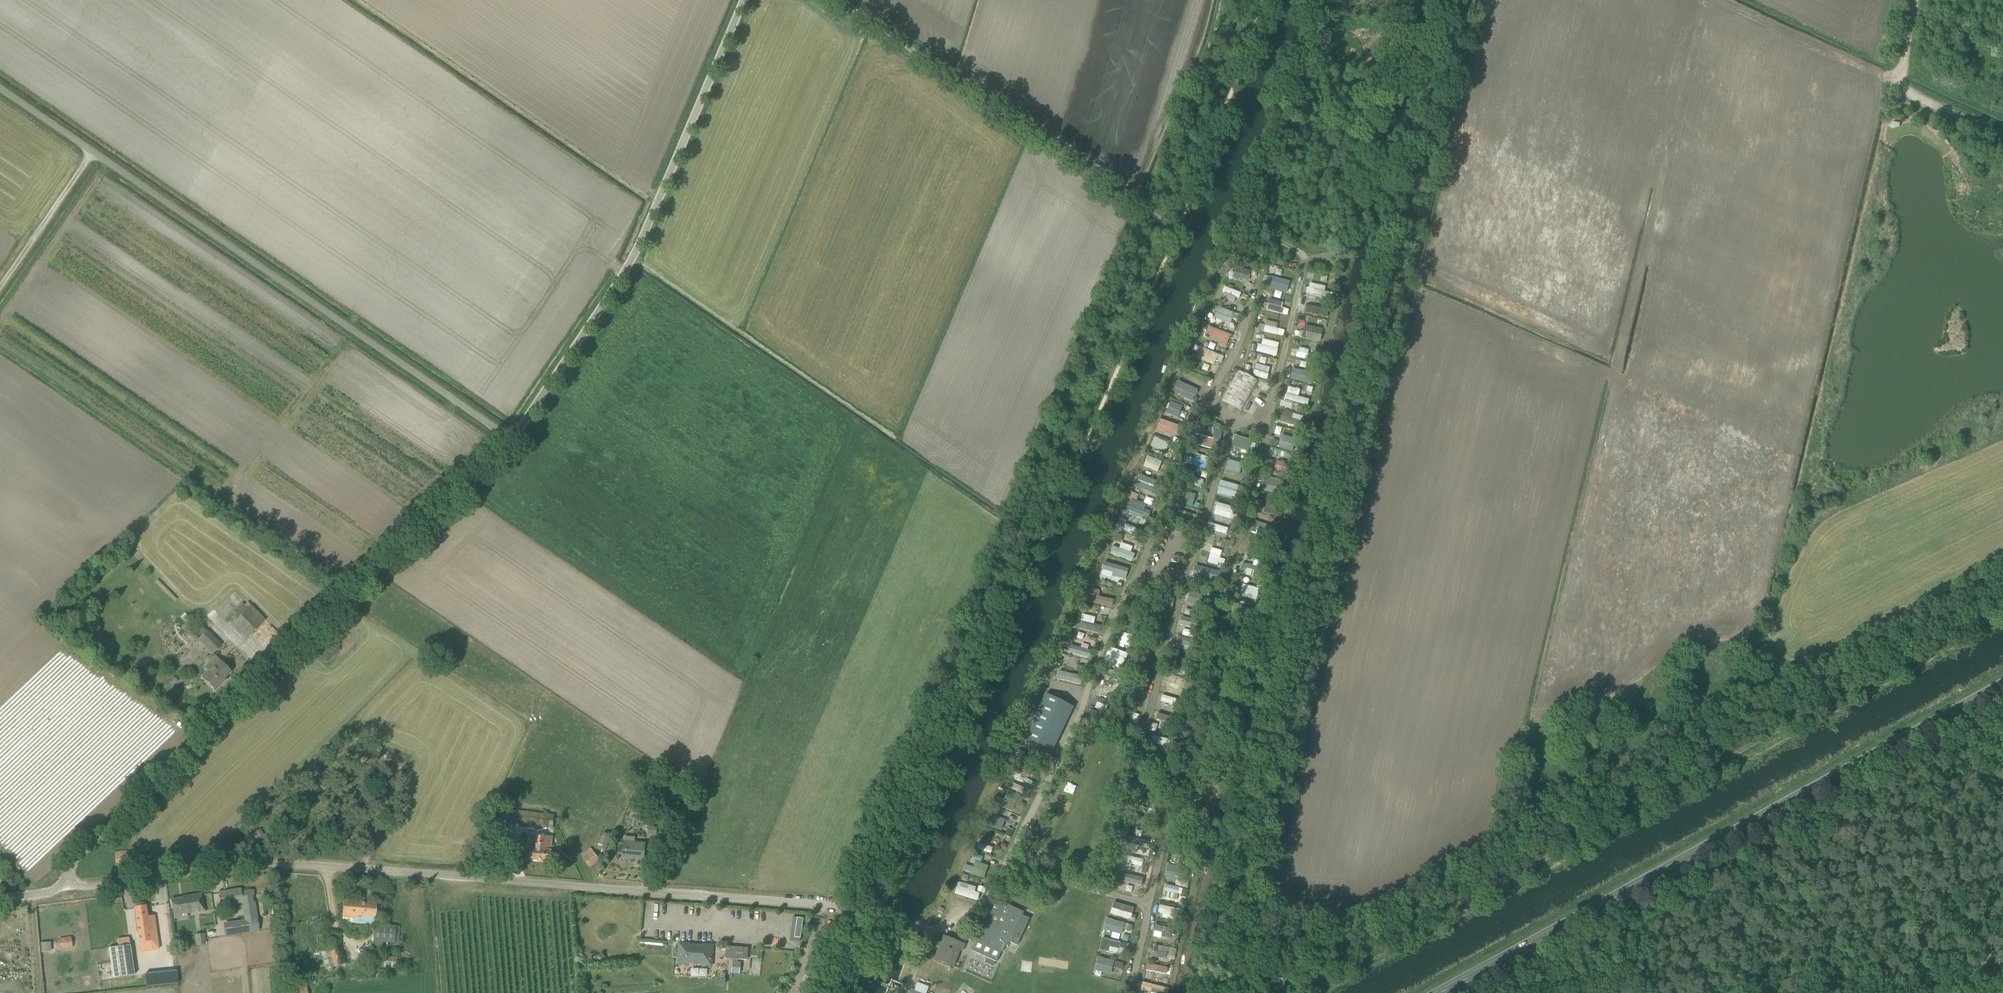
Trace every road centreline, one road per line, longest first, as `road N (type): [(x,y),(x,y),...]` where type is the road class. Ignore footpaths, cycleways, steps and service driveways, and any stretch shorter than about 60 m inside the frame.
road 1 (unclassified): [(879,912),(255,863),(63,888)]
road 2 (track): [(2002,603),(1298,992)]
road 3 (primary): [(1441,992),(2002,686)]
road 4 (unclassified): [(63,888),(512,440)]
road 5 (unclassified): [(512,440),(0,89)]
road 6 (track): [(1900,75),(1874,74),(1720,3),(1706,8),(1612,370)]
road 7 (unclassified): [(512,440),(579,360),(640,266),(685,172),(746,0)]
road 8 (track): [(1177,231),(842,0)]
road 9 (track): [(2002,138),(1904,86),(1918,0)]
road 10 (track): [(94,155),(0,293)]

